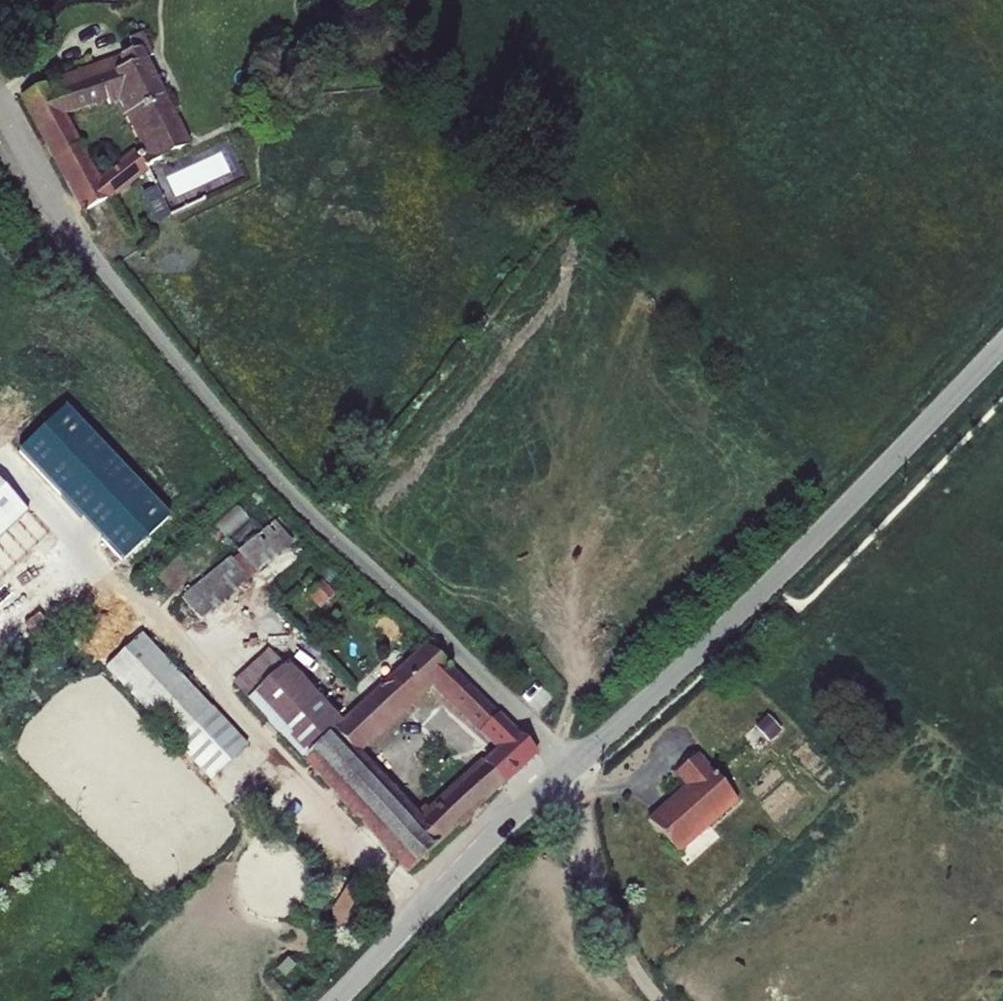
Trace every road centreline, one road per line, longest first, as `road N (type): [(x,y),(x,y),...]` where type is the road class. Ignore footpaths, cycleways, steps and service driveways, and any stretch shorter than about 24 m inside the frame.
road 1 (unclassified): [(578,761),(240,434),(57,208),(0,117)]
road 2 (tertiary): [(578,761),(762,591),(1002,344)]
road 3 (tertiary): [(333,1000),(578,761)]

